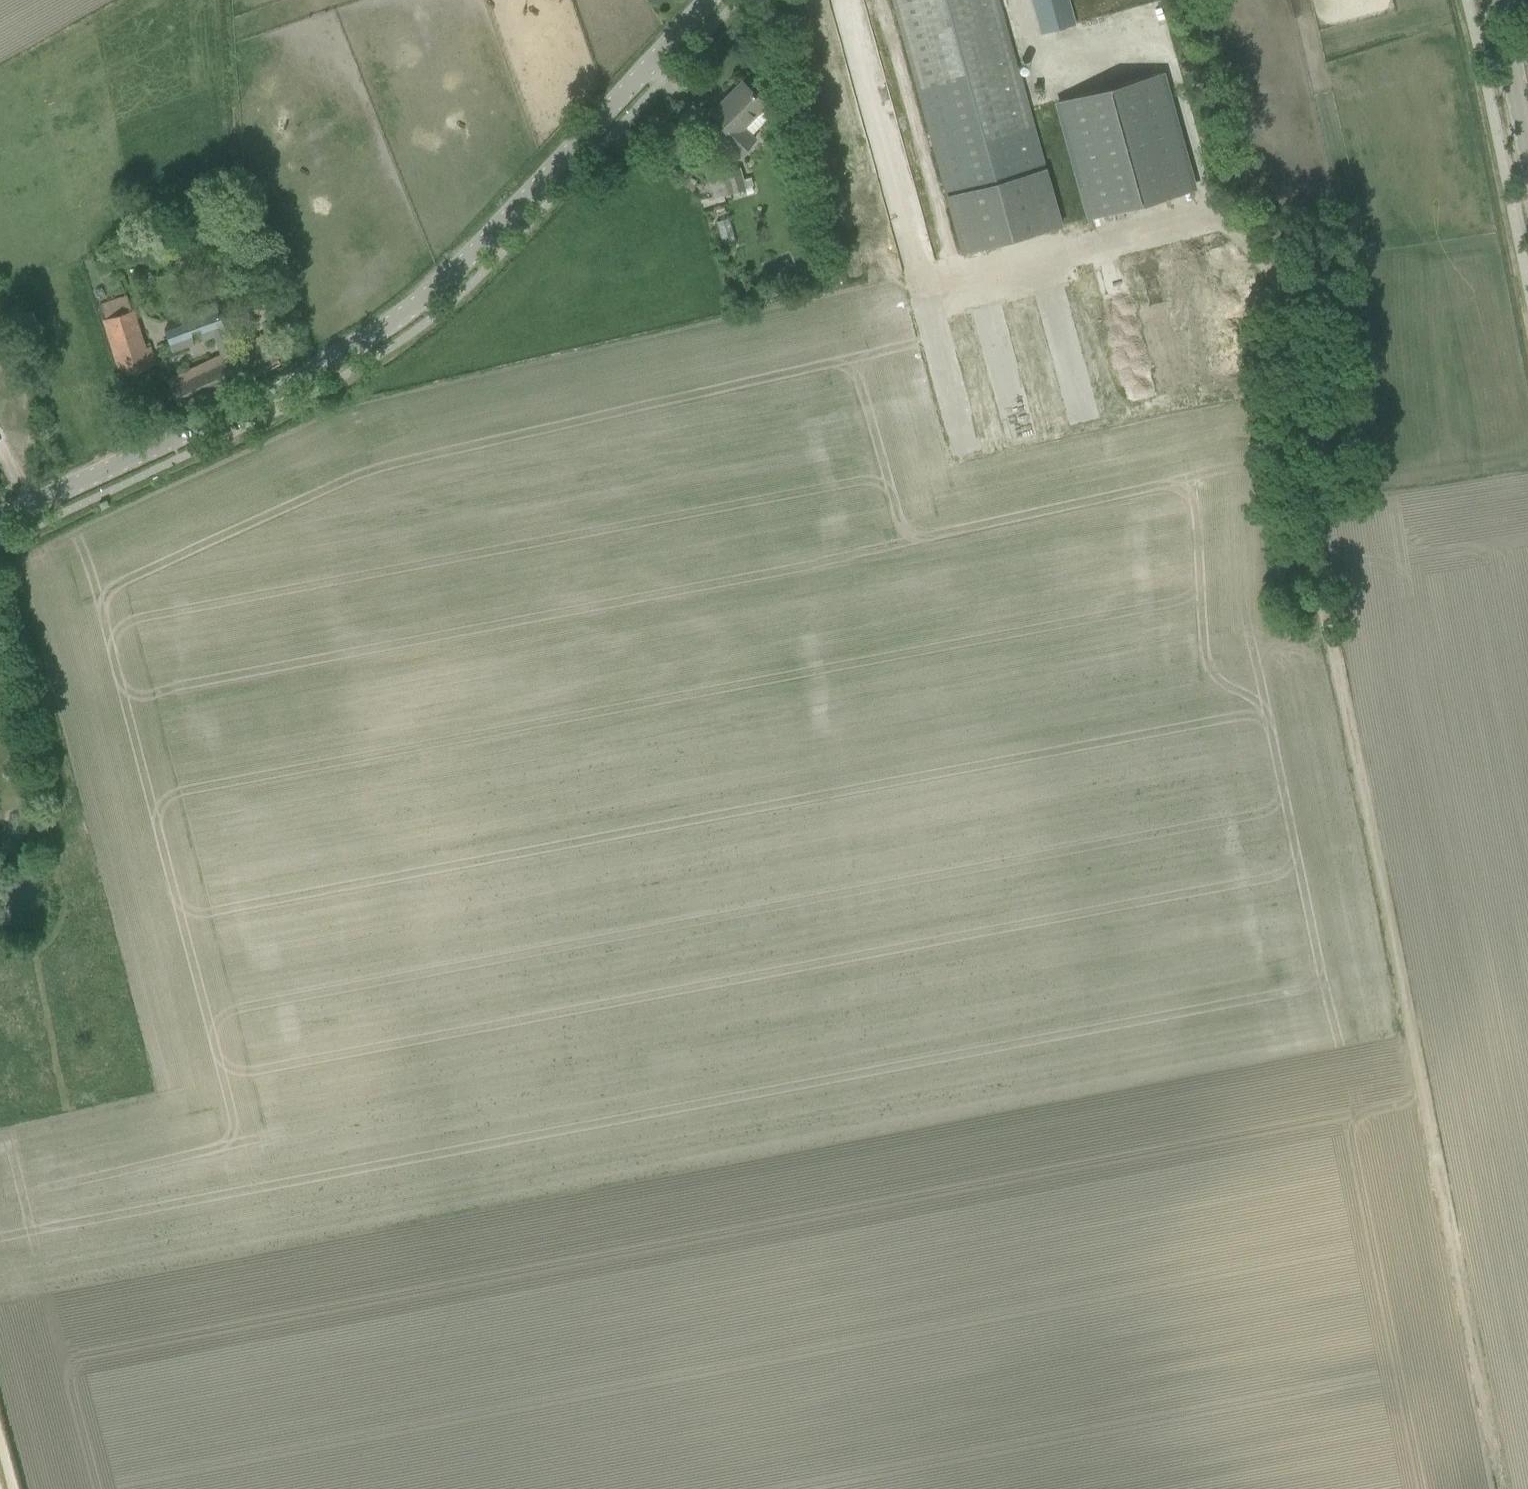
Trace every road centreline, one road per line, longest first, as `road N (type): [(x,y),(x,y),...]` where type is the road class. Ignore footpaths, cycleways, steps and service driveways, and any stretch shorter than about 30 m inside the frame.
road 1 (unclassified): [(0,523),(293,378),(415,298),(532,192),(709,0)]
road 2 (tertiary): [(1527,163),(1493,0)]

